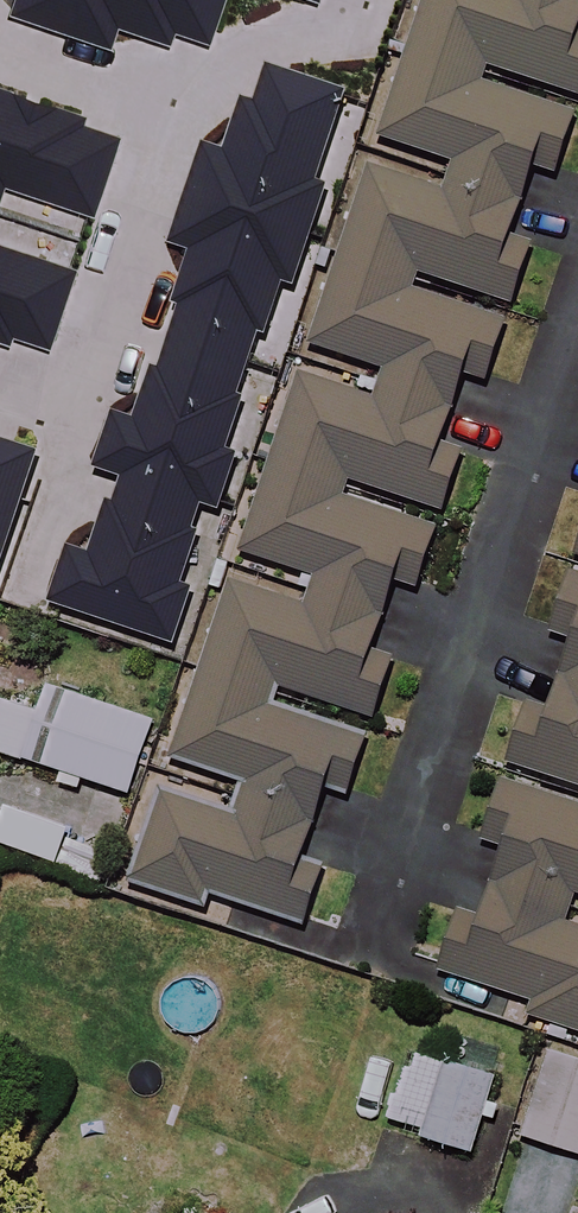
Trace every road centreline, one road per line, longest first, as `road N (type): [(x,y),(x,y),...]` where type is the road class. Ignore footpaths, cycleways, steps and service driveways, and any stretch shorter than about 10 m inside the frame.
road 1 (residential): [(382,918),(577,333)]
road 2 (residential): [(183,99),(86,412)]
road 3 (residential): [(343,0),(333,29),(222,64),(183,99)]
road 4 (residential): [(183,99),(0,39)]
road 5 (residential): [(86,412),(33,585)]

